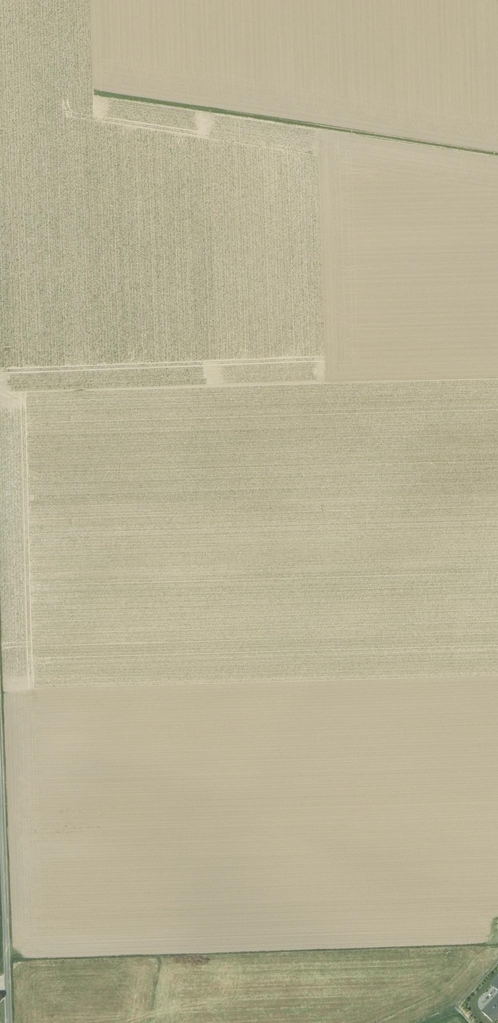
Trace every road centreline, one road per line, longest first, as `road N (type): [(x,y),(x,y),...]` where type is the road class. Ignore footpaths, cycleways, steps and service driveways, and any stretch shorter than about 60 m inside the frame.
road 1 (track): [(96,96),(497,157)]
road 2 (residential): [(0,778),(8,1022)]

